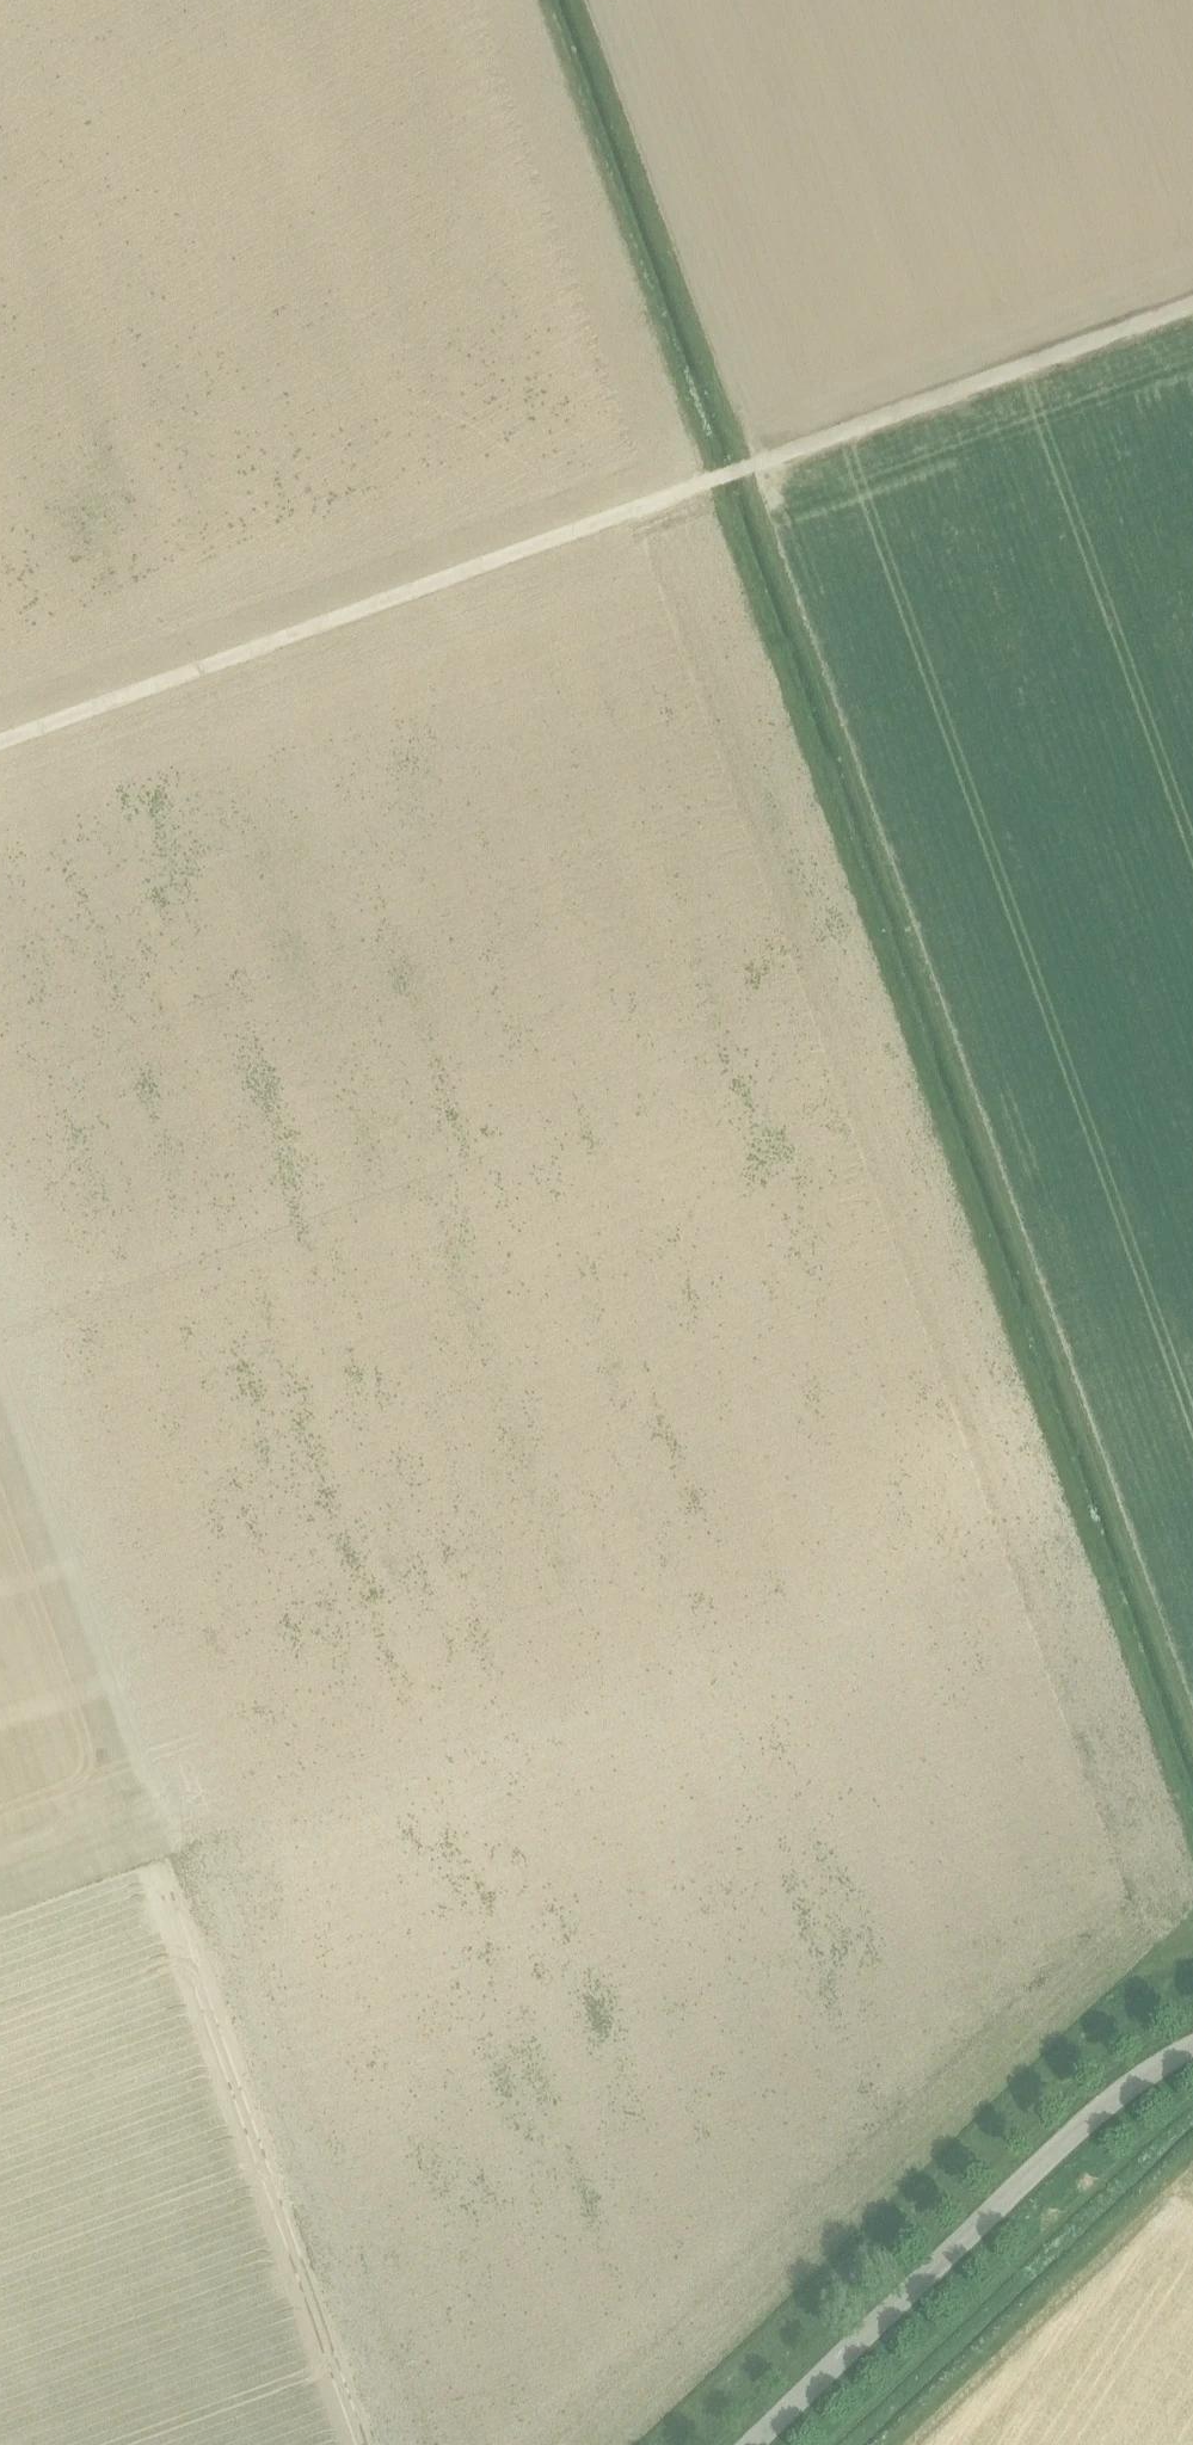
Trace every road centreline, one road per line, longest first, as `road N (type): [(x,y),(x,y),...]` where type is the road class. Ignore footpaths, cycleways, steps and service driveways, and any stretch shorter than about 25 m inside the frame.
road 1 (unclassified): [(758,2444),(1192,2040)]

